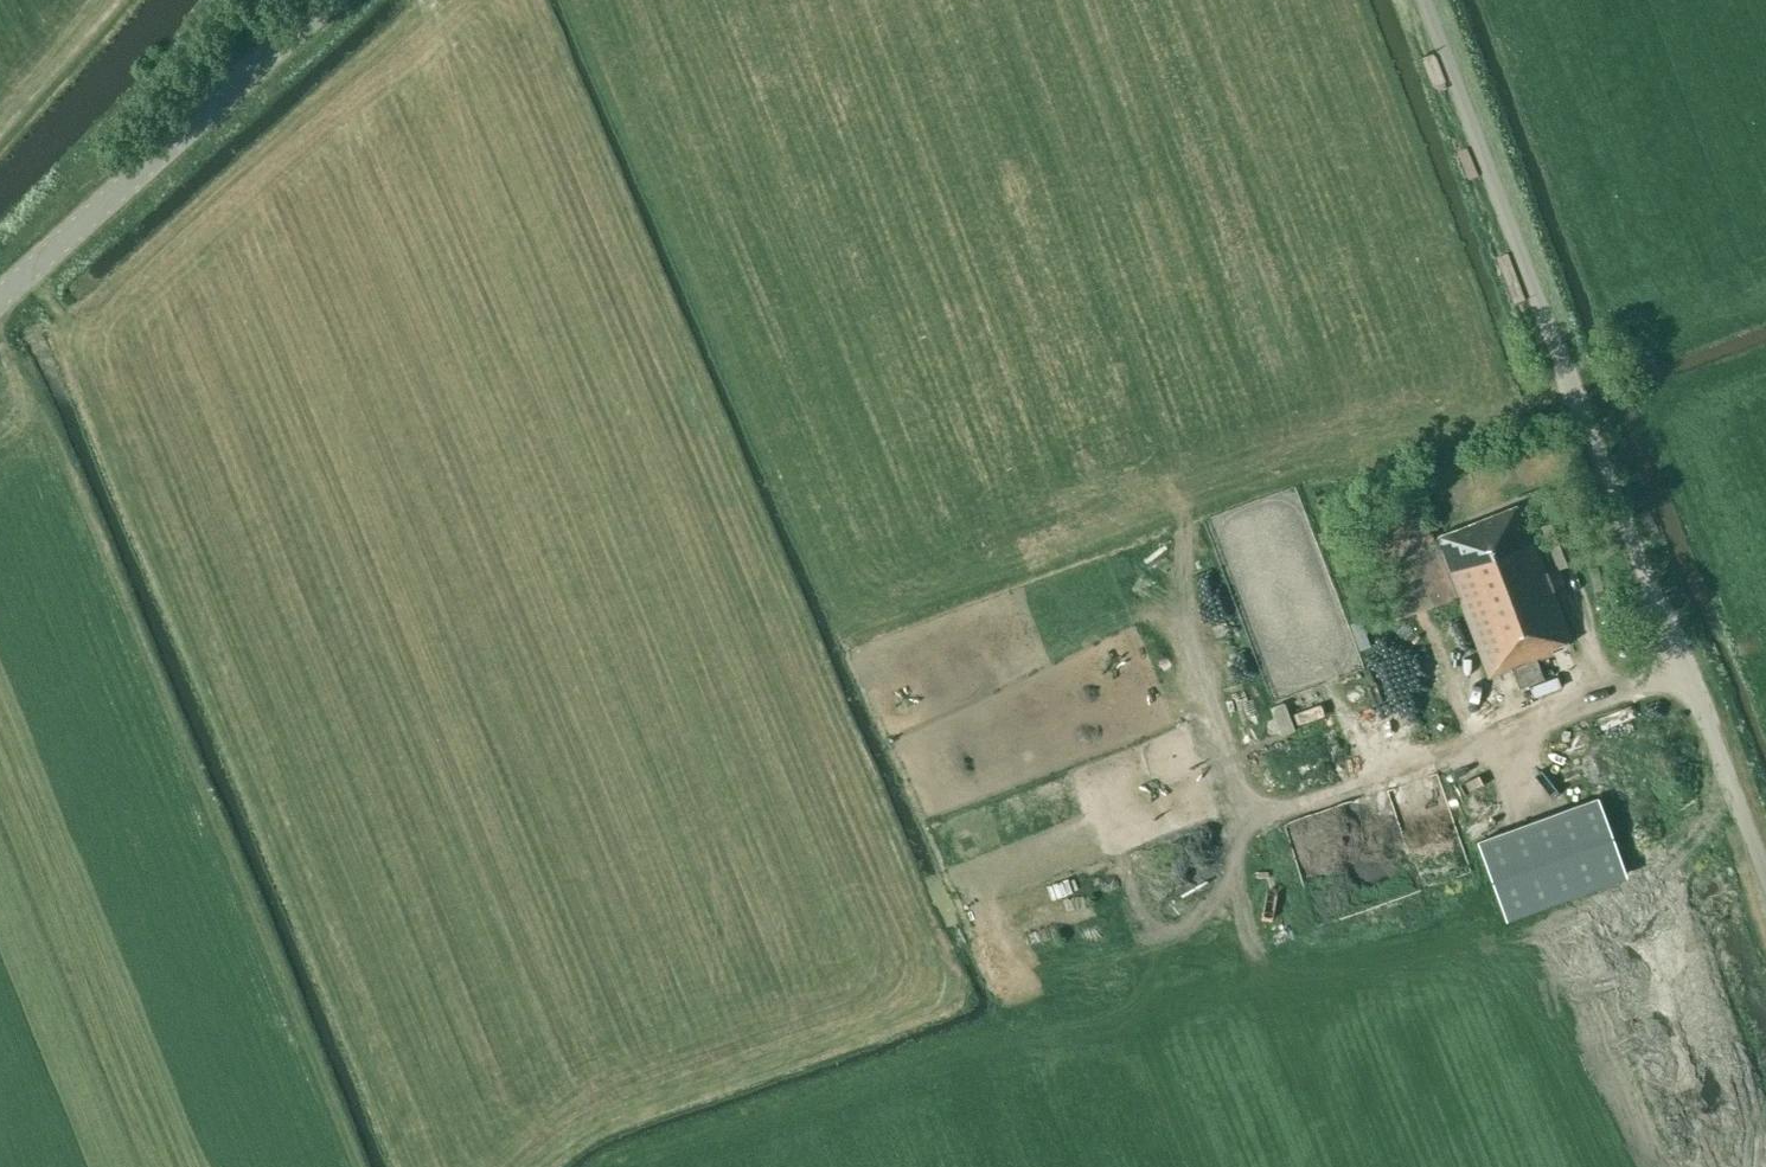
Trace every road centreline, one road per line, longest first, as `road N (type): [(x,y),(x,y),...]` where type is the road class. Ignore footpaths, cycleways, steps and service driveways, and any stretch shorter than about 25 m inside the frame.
road 1 (unclassified): [(1765,880),(1422,0)]
road 2 (tertiary): [(0,298),(330,0)]

